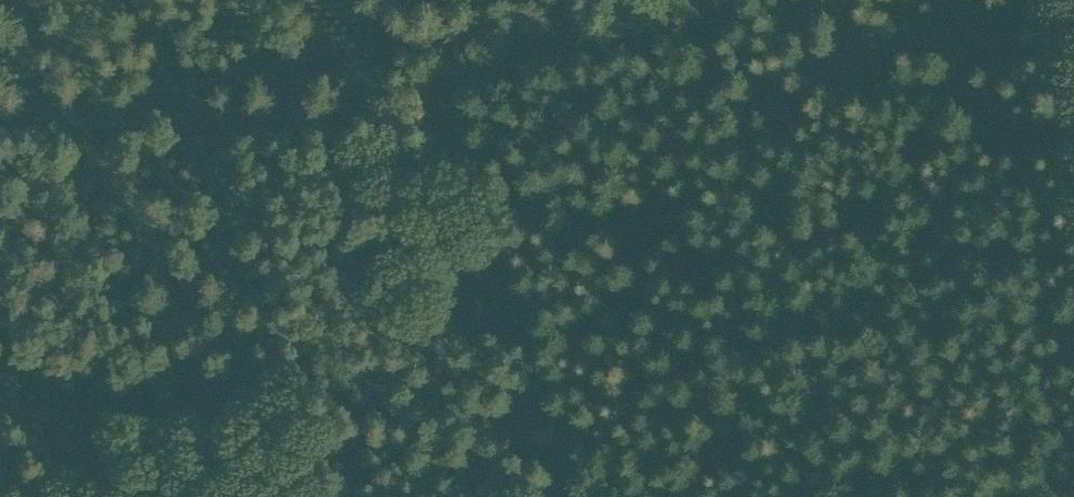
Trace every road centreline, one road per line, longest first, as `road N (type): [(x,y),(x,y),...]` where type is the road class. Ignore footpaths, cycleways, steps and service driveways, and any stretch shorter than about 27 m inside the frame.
road 1 (track): [(686,0),(461,86),(233,118),(0,119)]
road 2 (track): [(461,86),(519,319),(578,496)]

